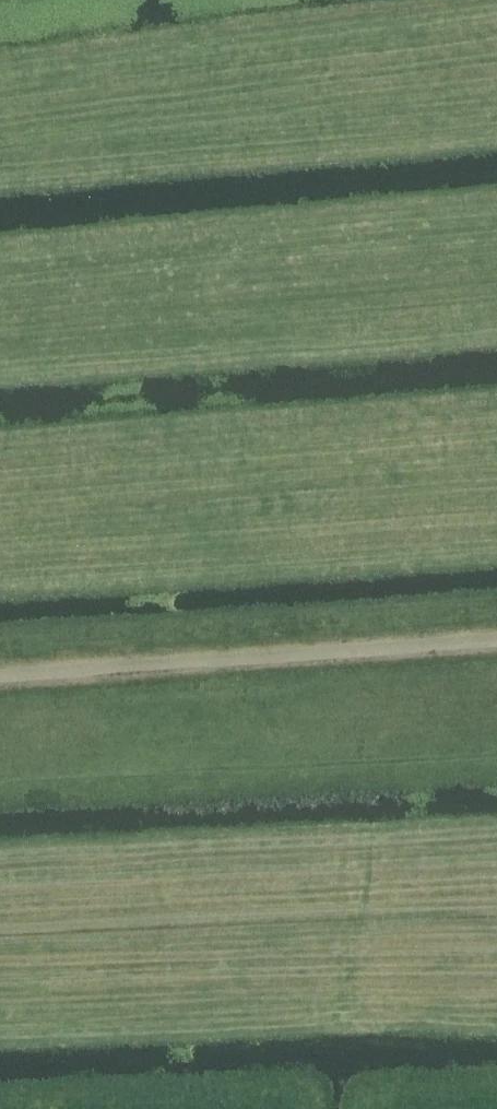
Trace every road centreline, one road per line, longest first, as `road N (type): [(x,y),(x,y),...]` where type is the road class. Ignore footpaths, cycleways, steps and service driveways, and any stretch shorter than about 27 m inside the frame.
road 1 (track): [(496,634),(0,671)]

